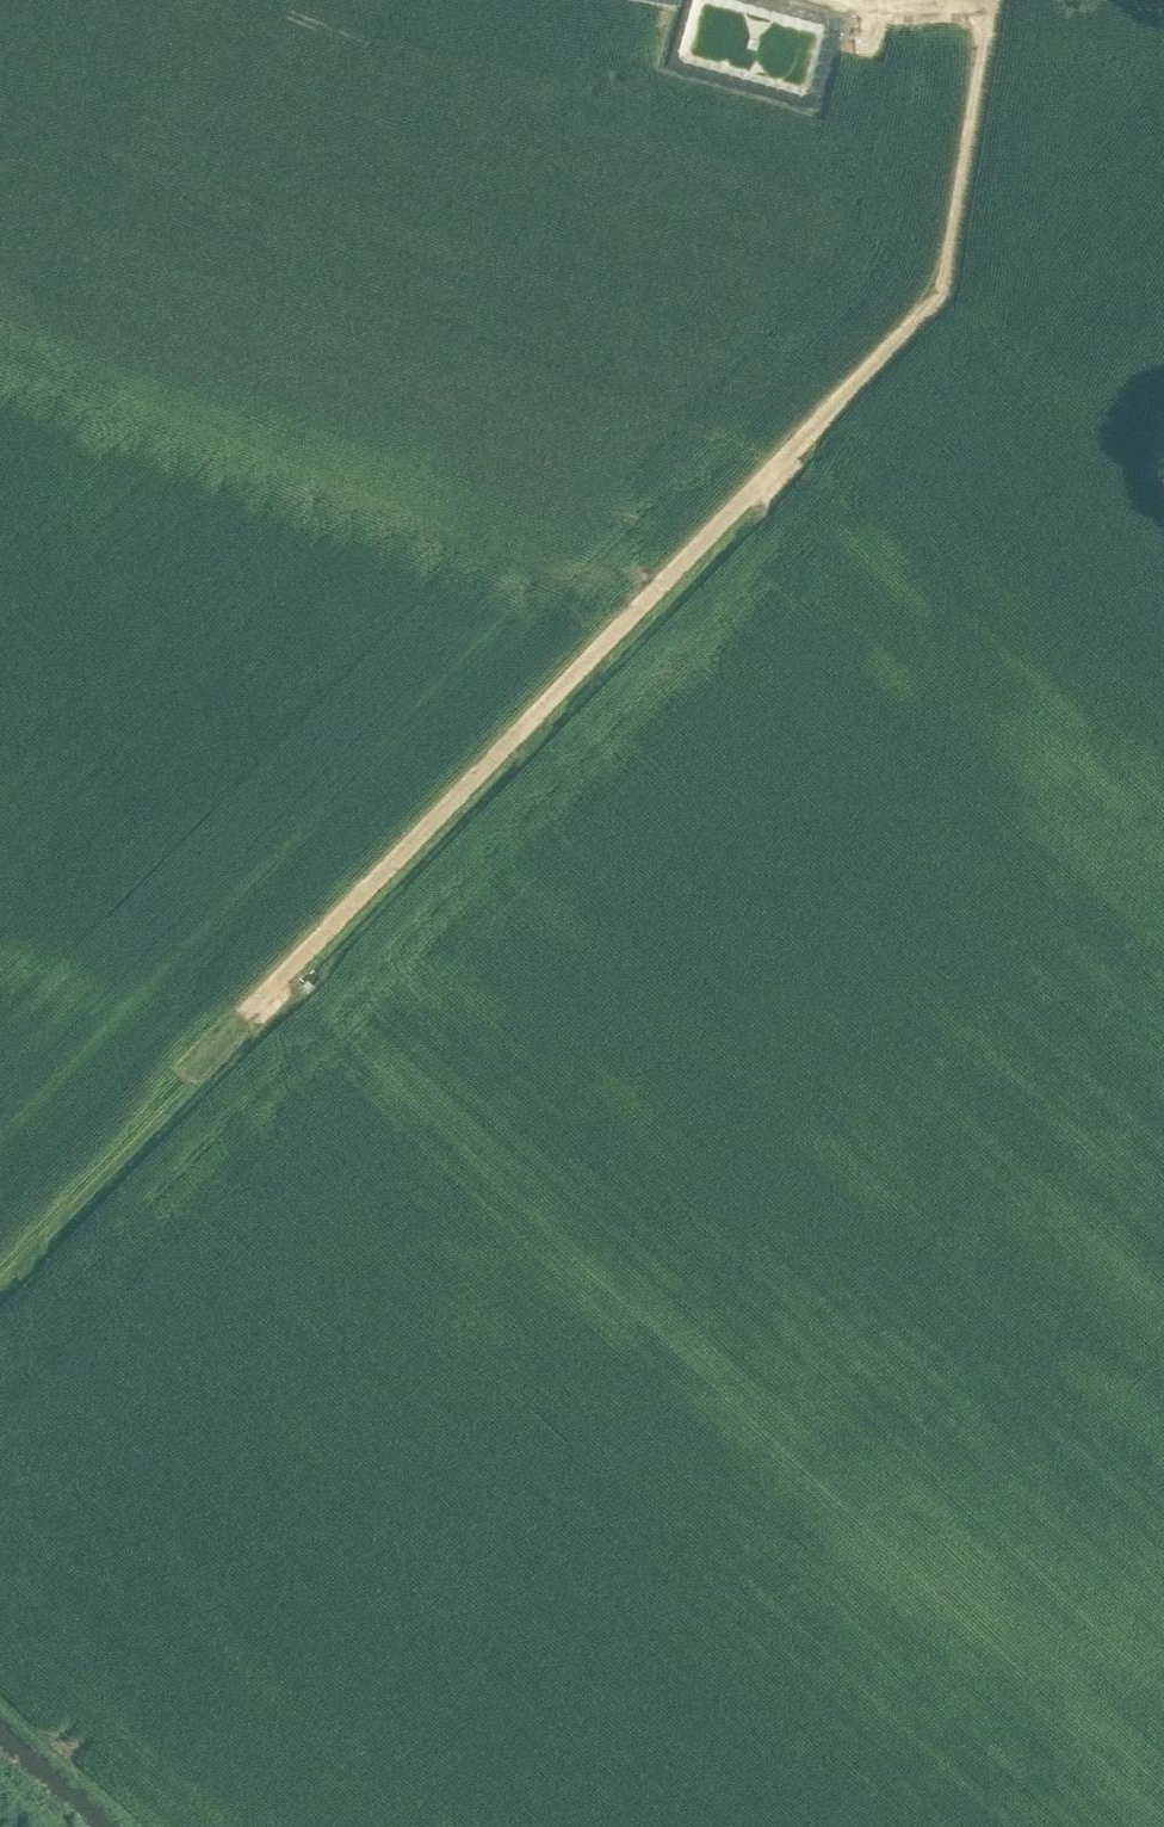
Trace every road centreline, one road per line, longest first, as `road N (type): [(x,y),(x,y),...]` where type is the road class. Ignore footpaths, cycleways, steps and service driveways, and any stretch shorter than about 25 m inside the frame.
road 1 (track): [(191,1079),(949,296),(993,0)]
road 2 (track): [(865,0),(992,9)]

